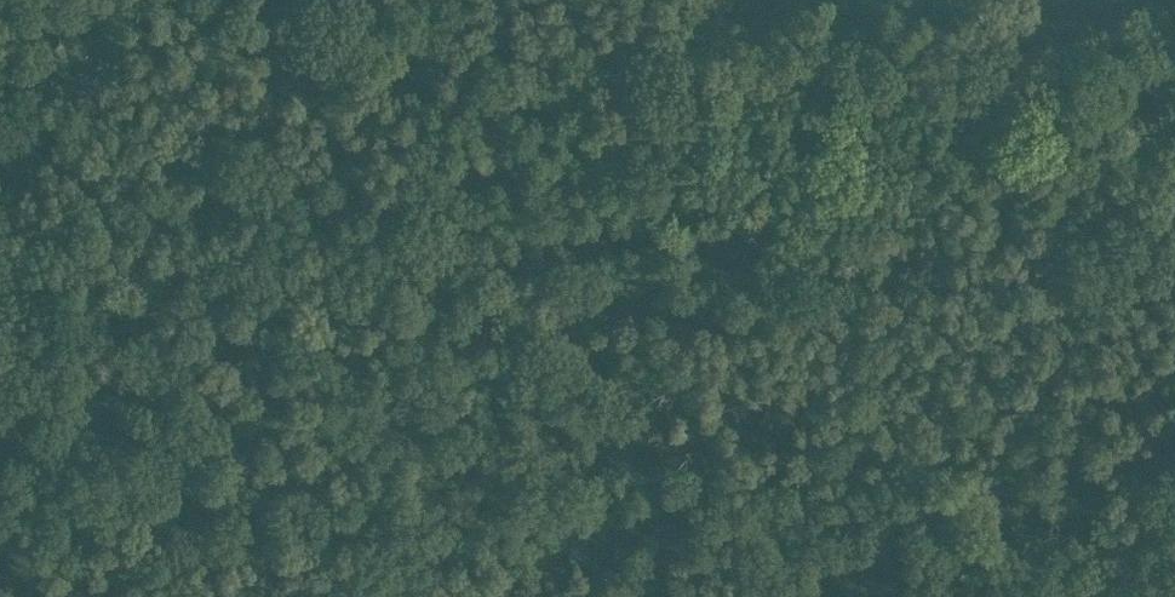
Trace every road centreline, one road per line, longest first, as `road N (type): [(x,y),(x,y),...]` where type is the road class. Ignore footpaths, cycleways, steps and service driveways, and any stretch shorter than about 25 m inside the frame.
road 1 (track): [(413,0),(367,596)]

